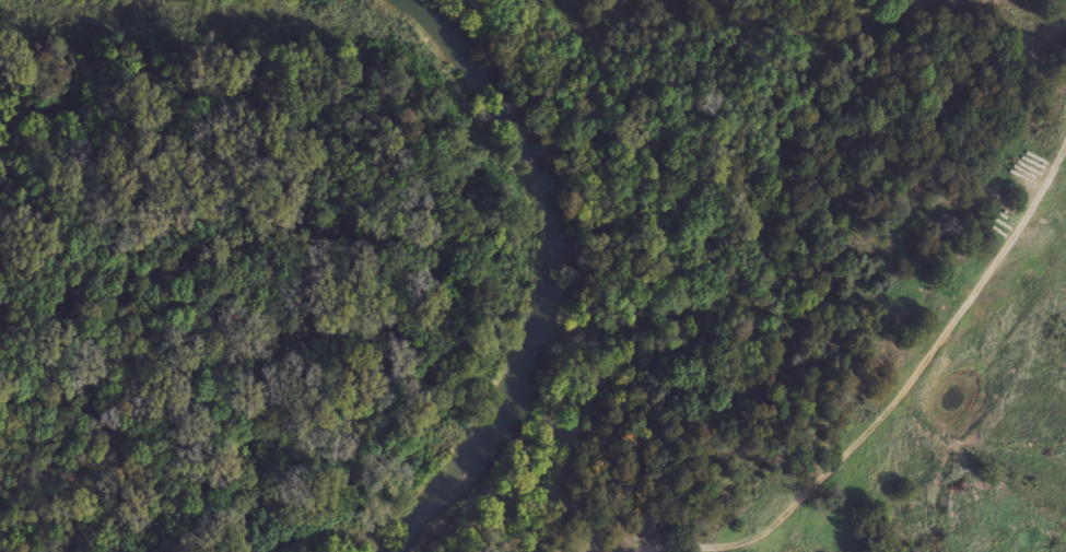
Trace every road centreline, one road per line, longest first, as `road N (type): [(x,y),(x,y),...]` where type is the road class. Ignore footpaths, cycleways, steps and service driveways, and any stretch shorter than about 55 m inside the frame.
road 1 (residential): [(598,359),(1015,326),(1065,273)]

